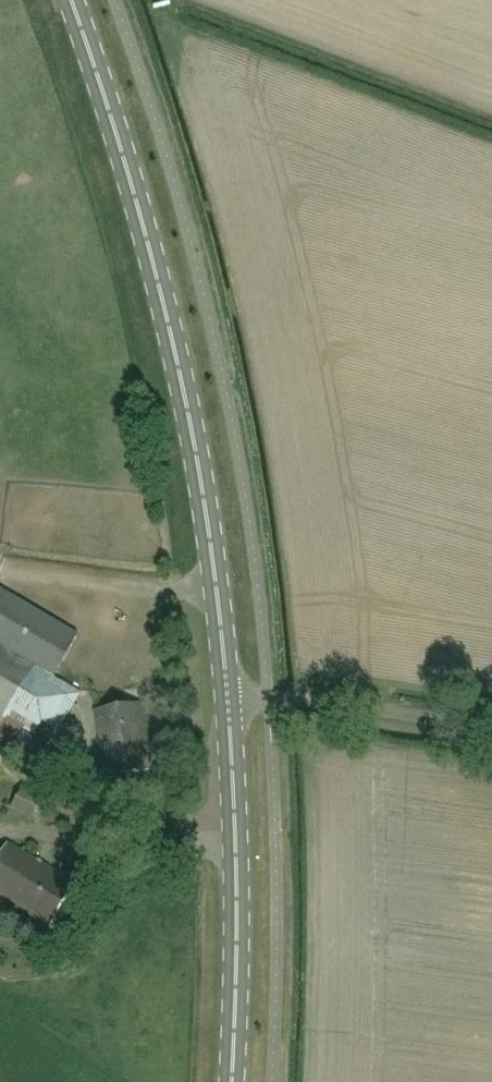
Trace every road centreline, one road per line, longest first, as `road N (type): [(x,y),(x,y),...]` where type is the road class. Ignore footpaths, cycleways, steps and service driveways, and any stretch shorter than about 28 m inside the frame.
road 1 (secondary): [(228,695),(166,288),(76,0)]
road 2 (secondary): [(231,1081),(237,917),(228,695)]
road 3 (unclassified): [(491,729),(228,695)]

